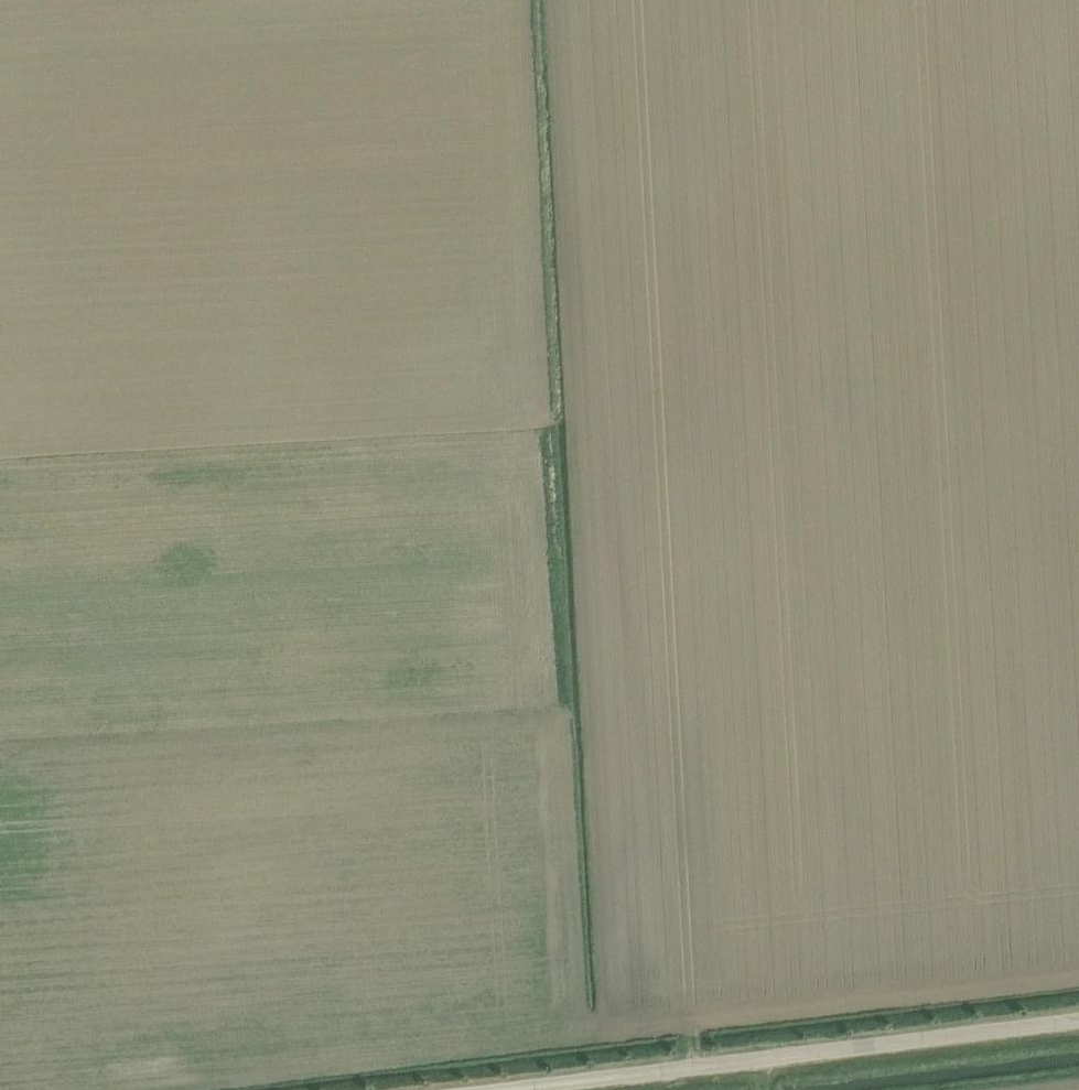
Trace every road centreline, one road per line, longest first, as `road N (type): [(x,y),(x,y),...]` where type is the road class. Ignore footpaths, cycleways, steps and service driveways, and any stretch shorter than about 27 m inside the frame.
road 1 (unclassified): [(508,1089),(1078,1021)]

